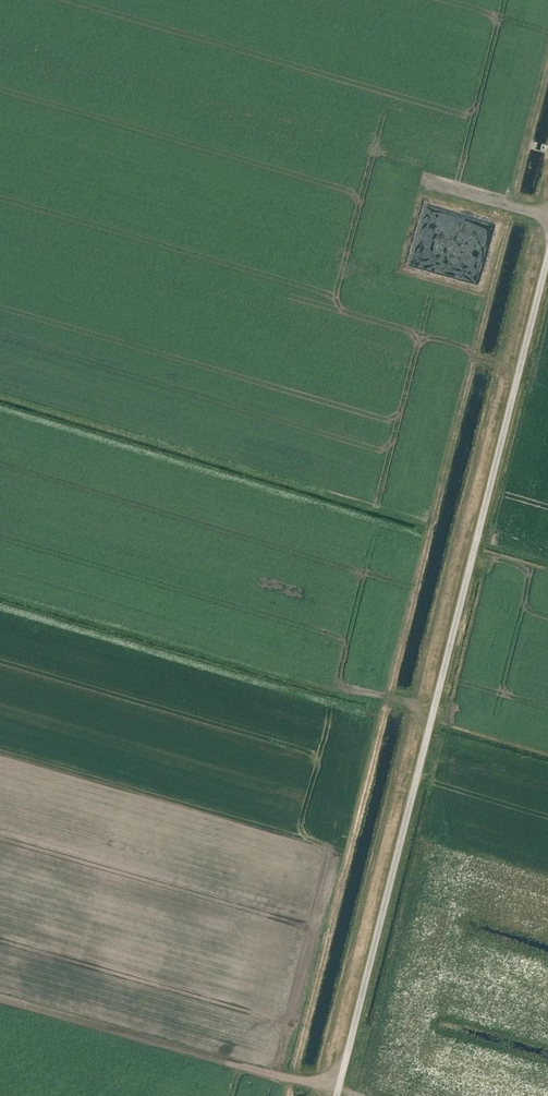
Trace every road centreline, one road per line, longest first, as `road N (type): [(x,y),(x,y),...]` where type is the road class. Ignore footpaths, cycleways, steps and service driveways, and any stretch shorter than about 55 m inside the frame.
road 1 (unclassified): [(336,1095),(547,257)]

